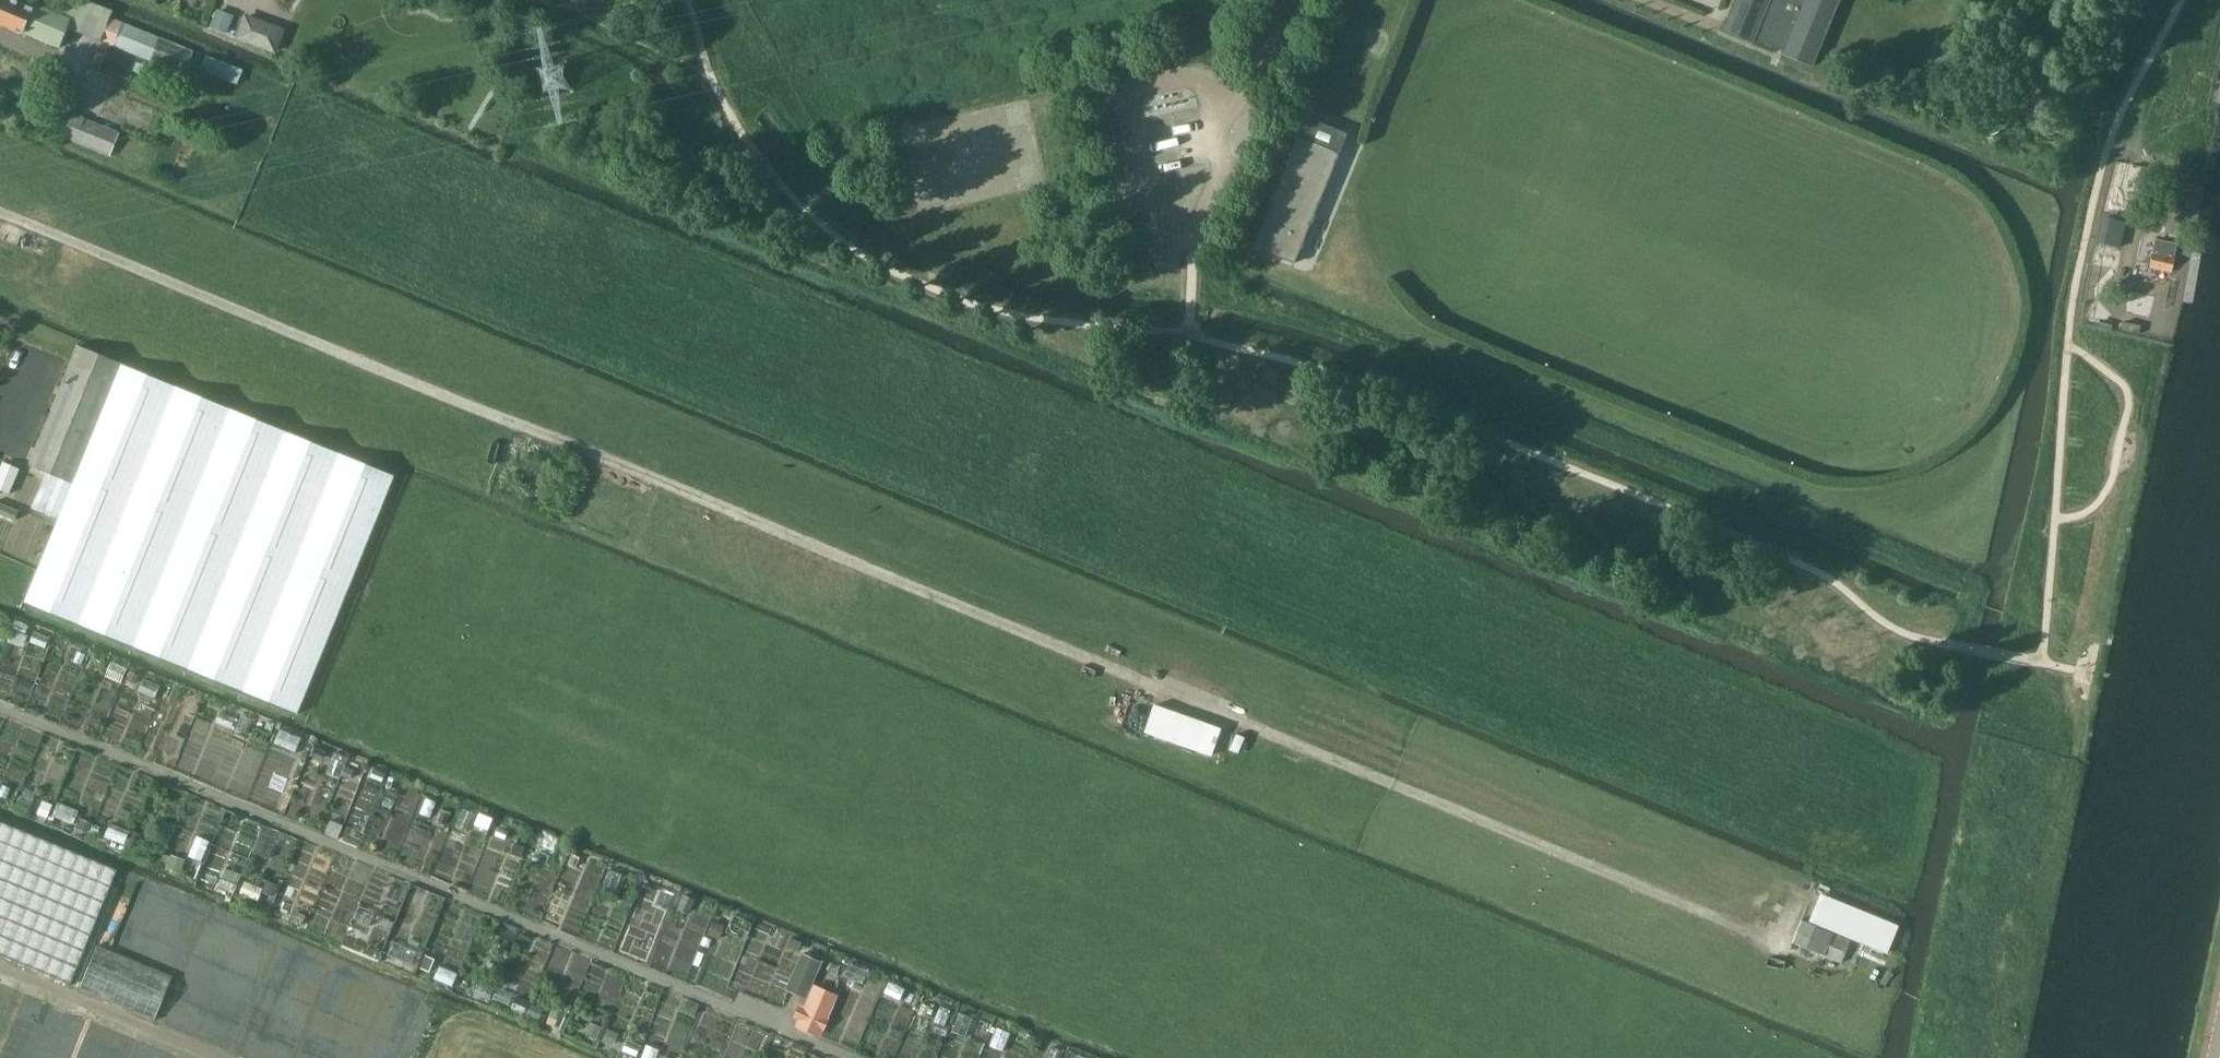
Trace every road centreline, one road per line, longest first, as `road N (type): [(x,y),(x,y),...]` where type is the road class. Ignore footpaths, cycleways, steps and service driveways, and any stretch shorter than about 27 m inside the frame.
road 1 (track): [(1809,957),(0,216)]
road 2 (track): [(225,1057),(0,964)]

